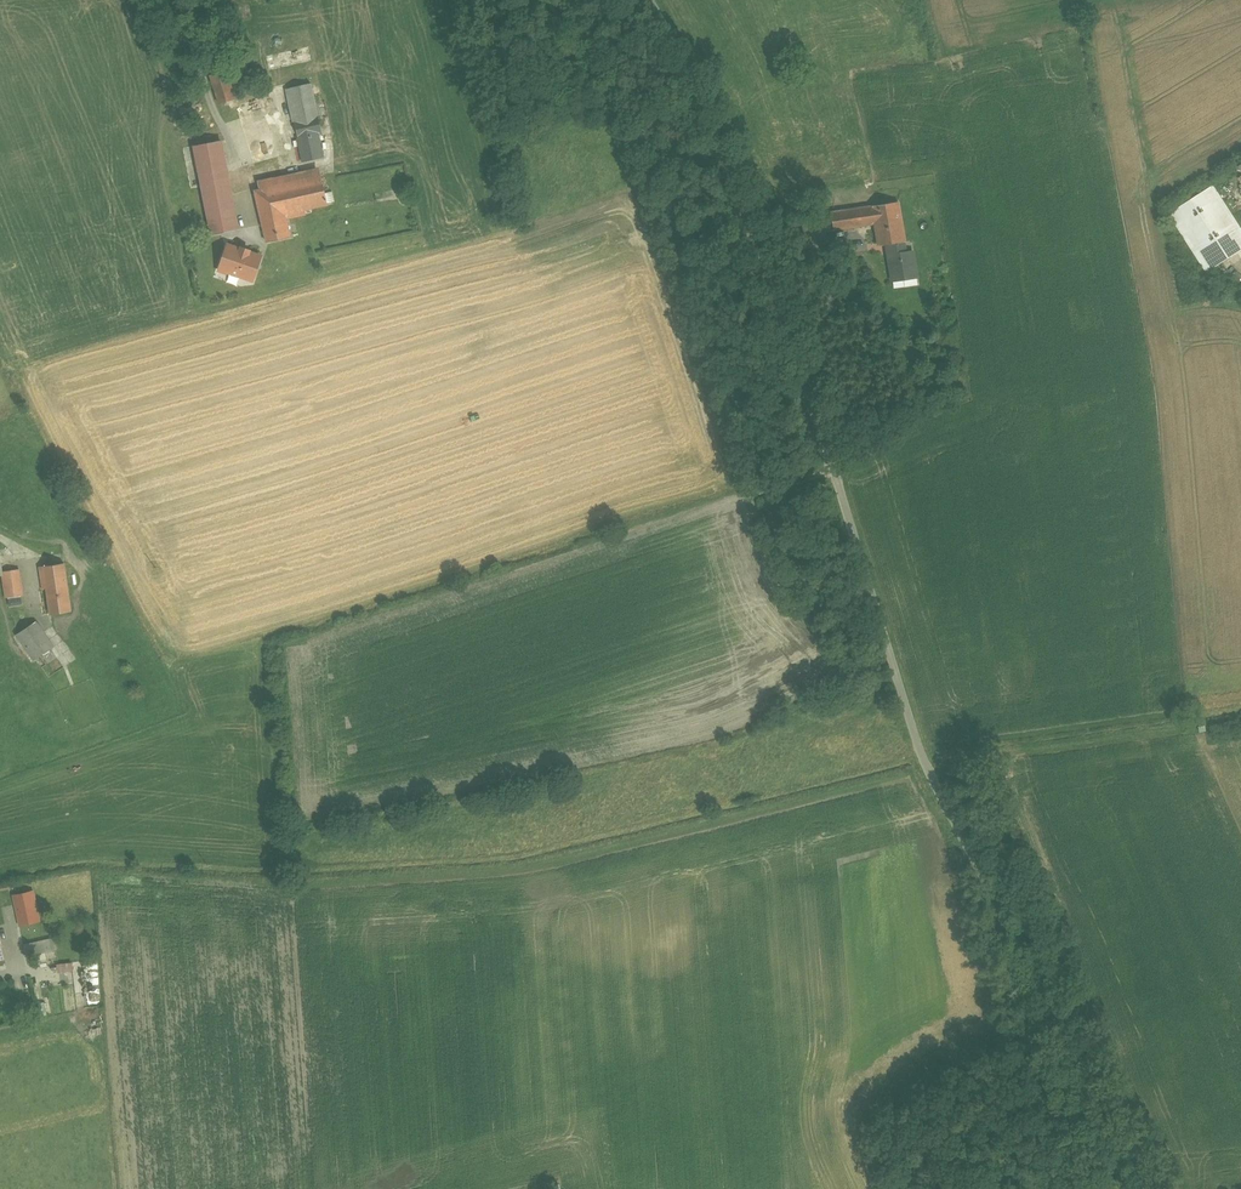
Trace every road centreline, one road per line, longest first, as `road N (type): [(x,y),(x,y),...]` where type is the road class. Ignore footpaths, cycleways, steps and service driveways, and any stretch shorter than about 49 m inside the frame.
road 1 (residential): [(1127,1188),(932,764),(689,70),(649,0)]

